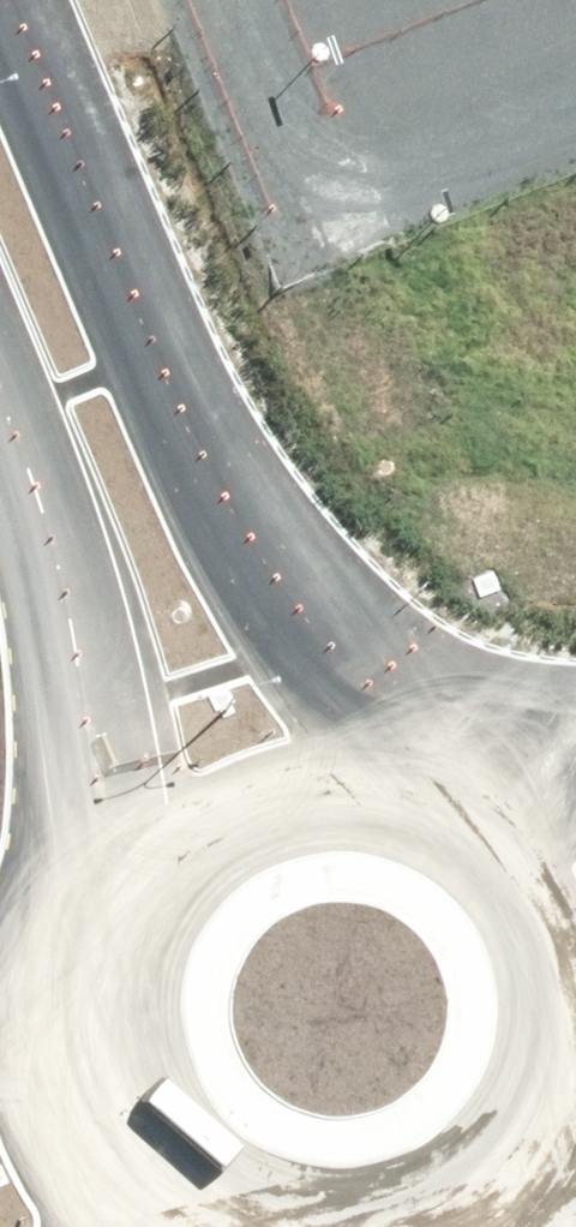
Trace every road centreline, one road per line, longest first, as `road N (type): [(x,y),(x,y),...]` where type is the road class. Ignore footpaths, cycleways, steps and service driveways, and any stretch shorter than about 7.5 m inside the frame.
road 1 (unclassified): [(0,27),(202,506),(251,595),(406,797)]
road 2 (unclassified): [(105,962),(99,770),(59,554),(0,418)]
road 3 (unclassified): [(440,812),(493,849),(534,900),(559,960),(566,1025),(555,1089),(527,1148)]
road 4 (unclassified): [(105,962),(129,903),(168,852),(219,814),(279,791),(343,786),(406,797)]
road 5 (unclassified): [(232,1226),(192,1205),(145,1158),(113,1100),(99,1035),(105,962)]
road 6 (unclassified): [(440,812),(575,807)]
road 7 (unclassified): [(527,1148),(473,1204),(429,1226)]

